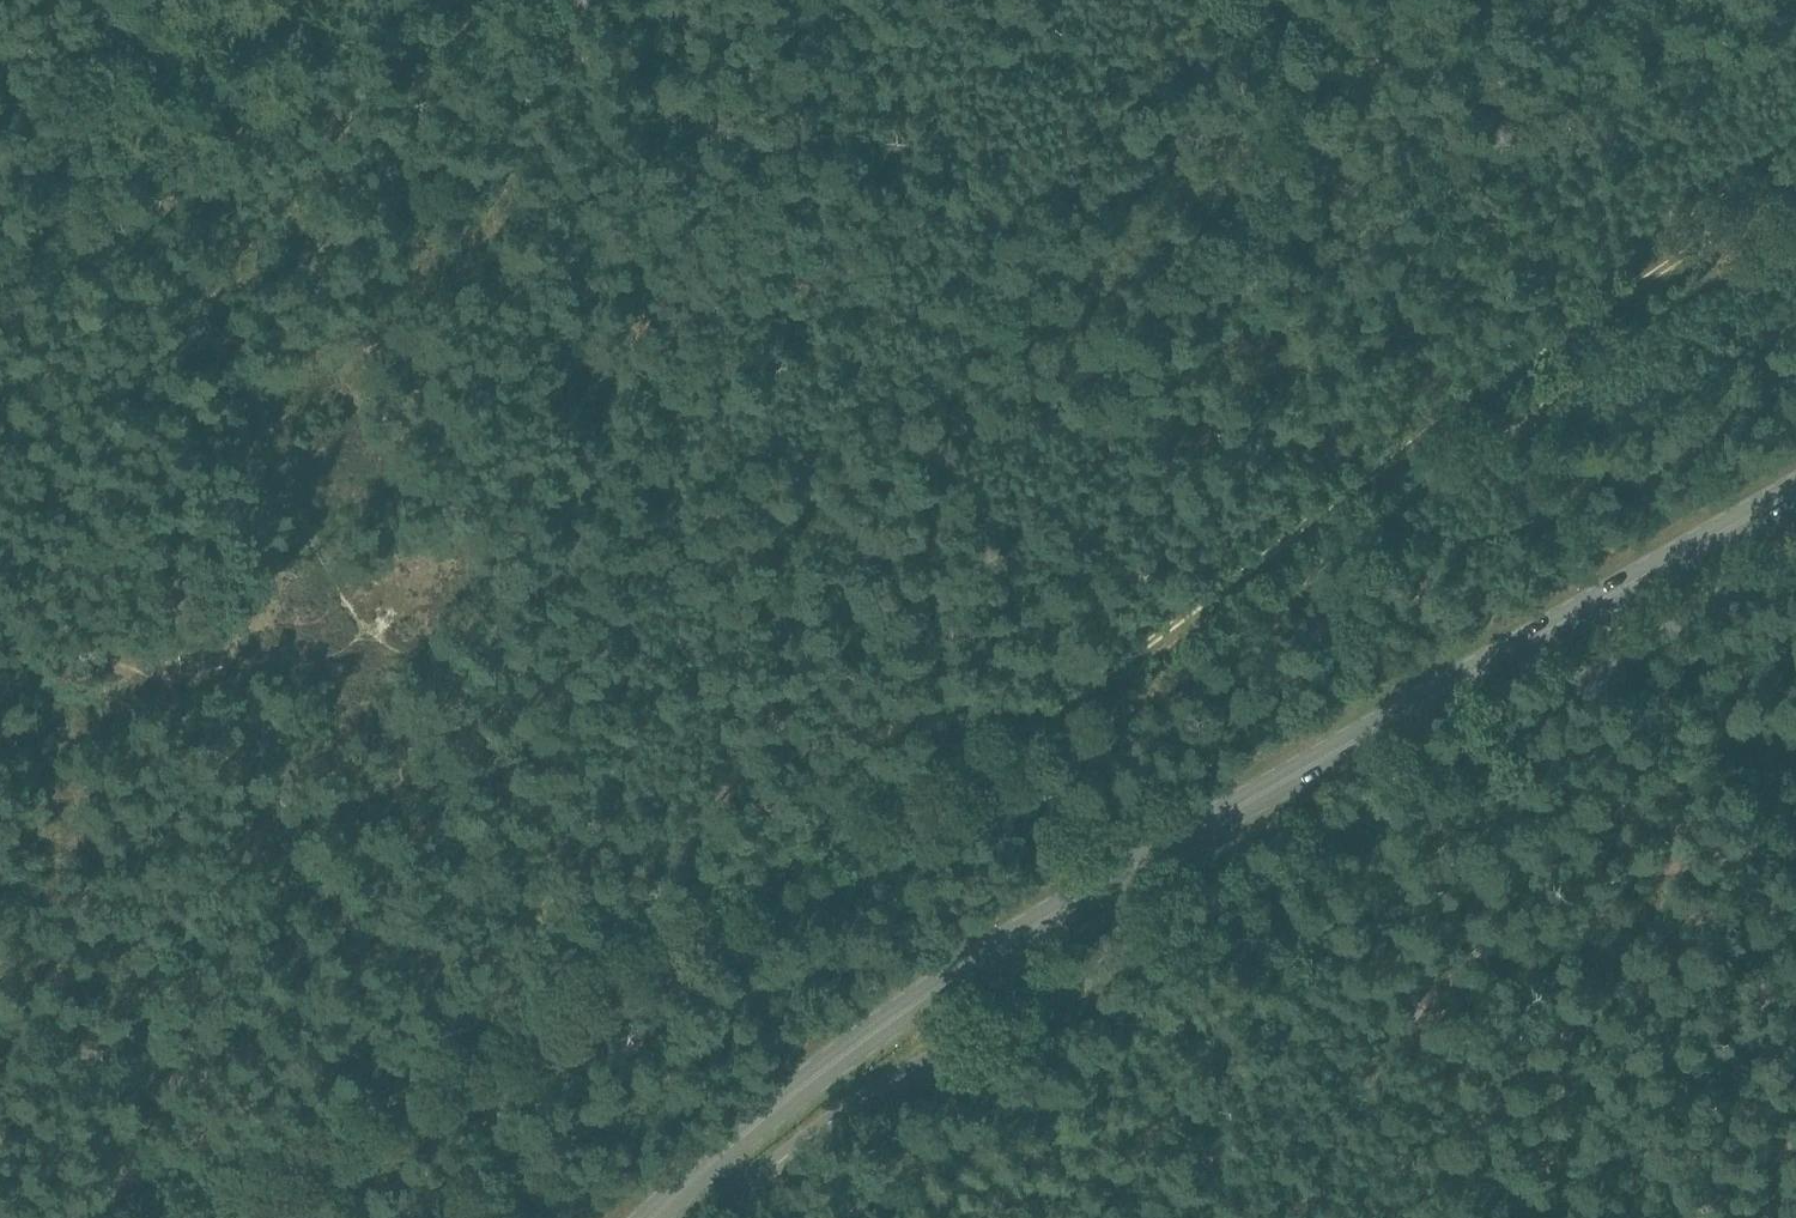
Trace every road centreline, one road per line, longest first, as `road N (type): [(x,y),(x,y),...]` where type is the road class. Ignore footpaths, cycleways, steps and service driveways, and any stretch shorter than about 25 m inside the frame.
road 1 (primary): [(654,1217),(915,1020),(1795,493)]
road 2 (track): [(690,896),(1026,732),(1146,659),(1247,591),(1501,387),(1795,199)]
road 3 (unclassified): [(715,1217),(923,1058),(1795,535)]
road 4 (track): [(77,1217),(690,896)]

